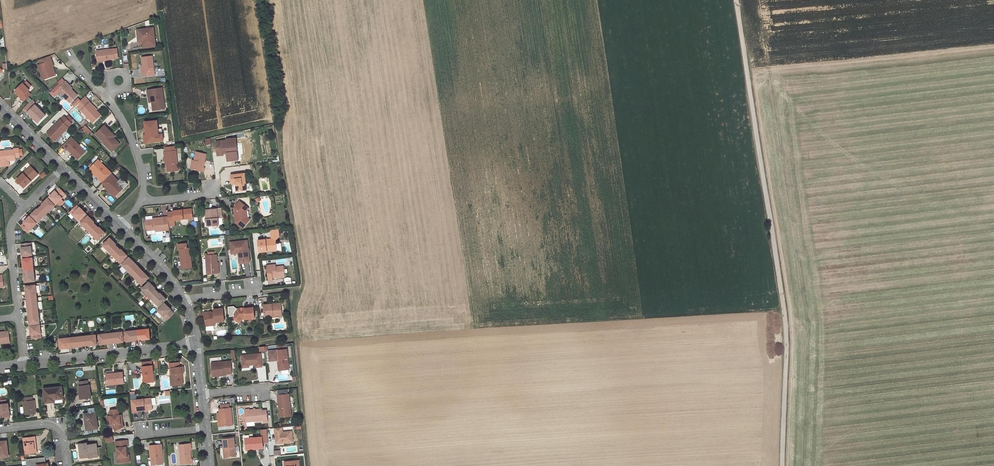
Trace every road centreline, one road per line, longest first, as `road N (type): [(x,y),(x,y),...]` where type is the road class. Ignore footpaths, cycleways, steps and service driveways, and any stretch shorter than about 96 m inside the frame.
road 1 (track): [(736,0),(787,330),(782,465)]
road 2 (unclassified): [(196,344),(24,364)]
road 3 (residential): [(70,52),(121,117),(144,198)]

